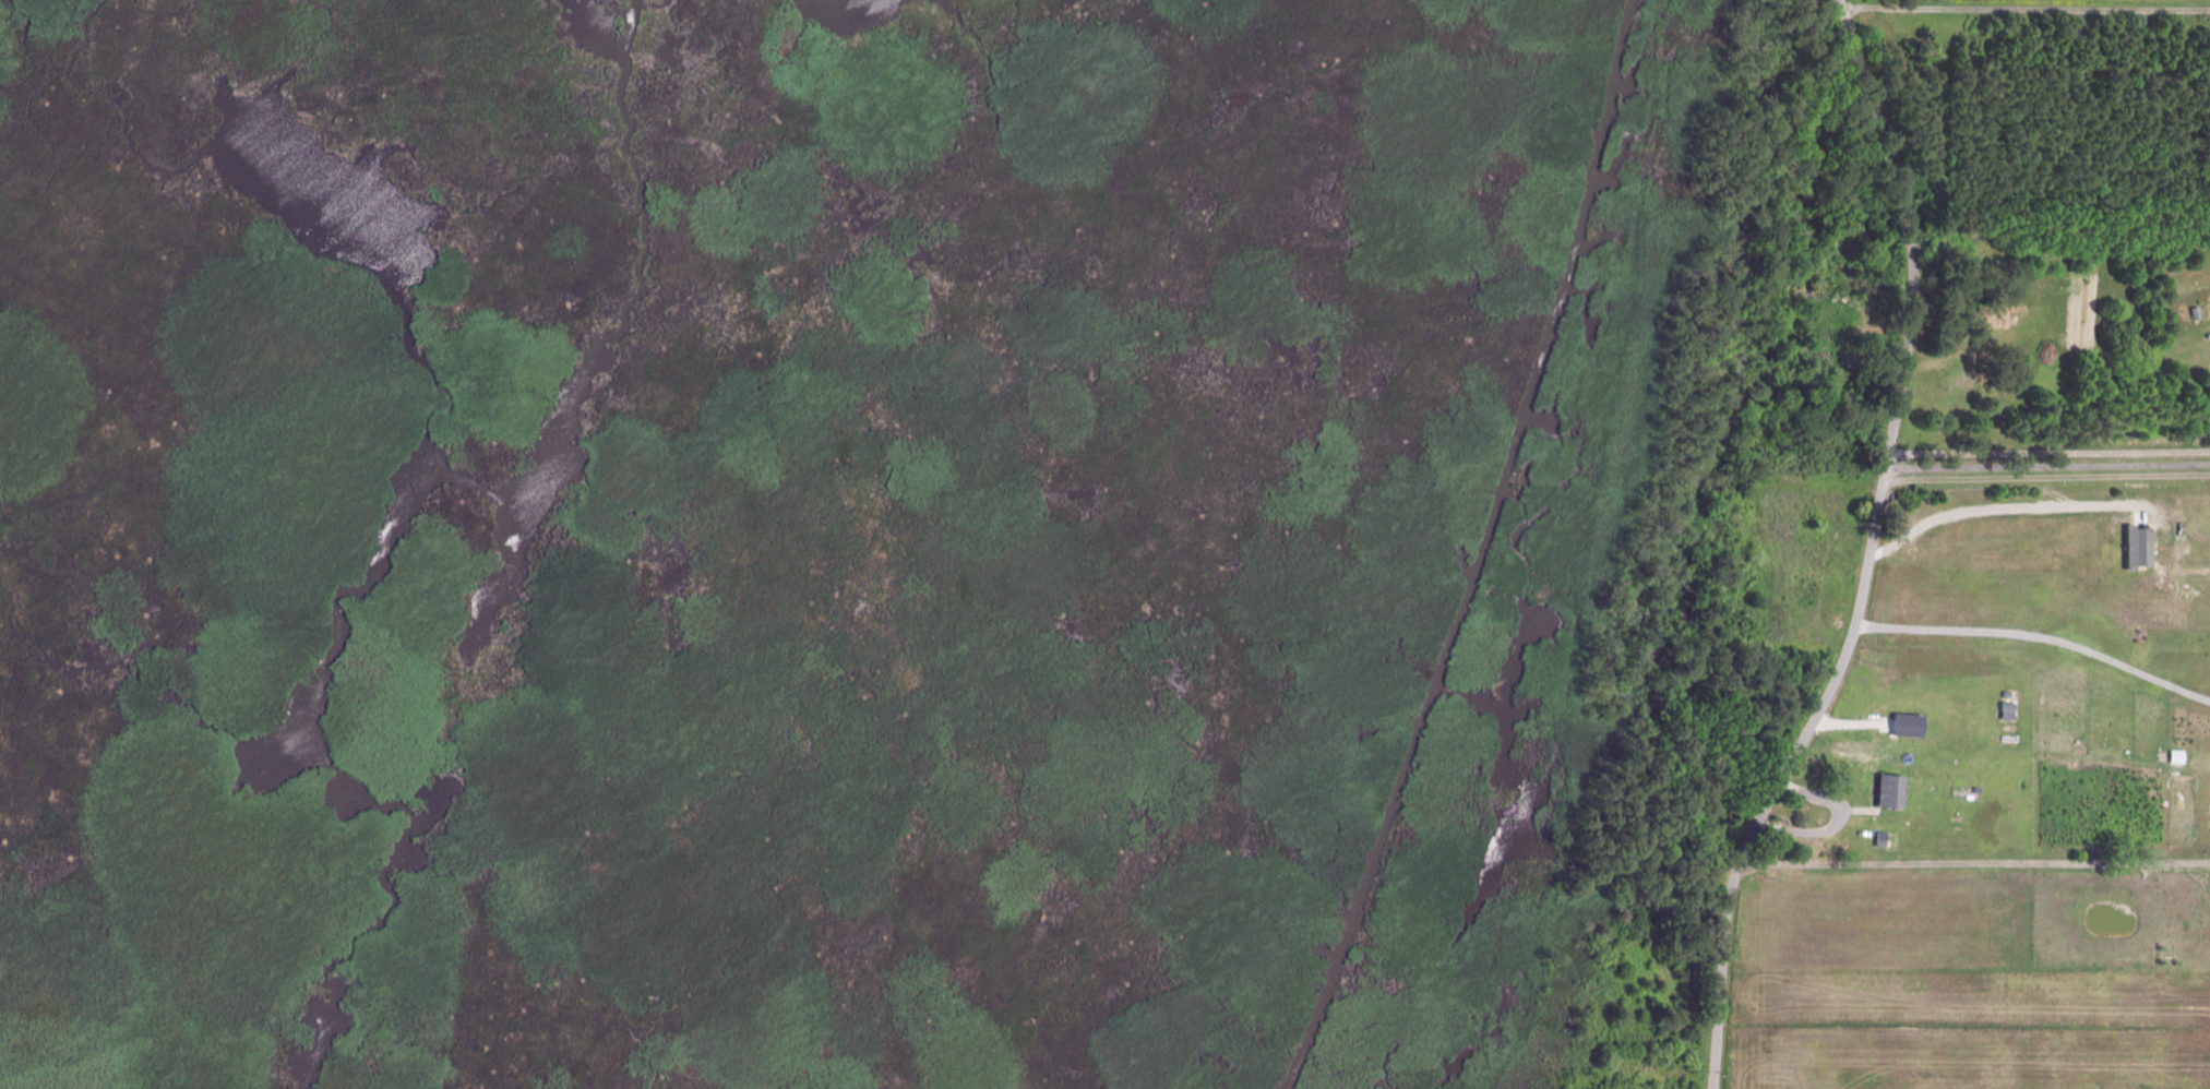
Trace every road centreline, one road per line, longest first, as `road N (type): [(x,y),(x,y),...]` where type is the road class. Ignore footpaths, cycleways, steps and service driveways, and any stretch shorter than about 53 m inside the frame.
road 1 (residential): [(1838,0),(1909,230),(1906,358),(1845,655),(1732,886),(1714,1088)]

